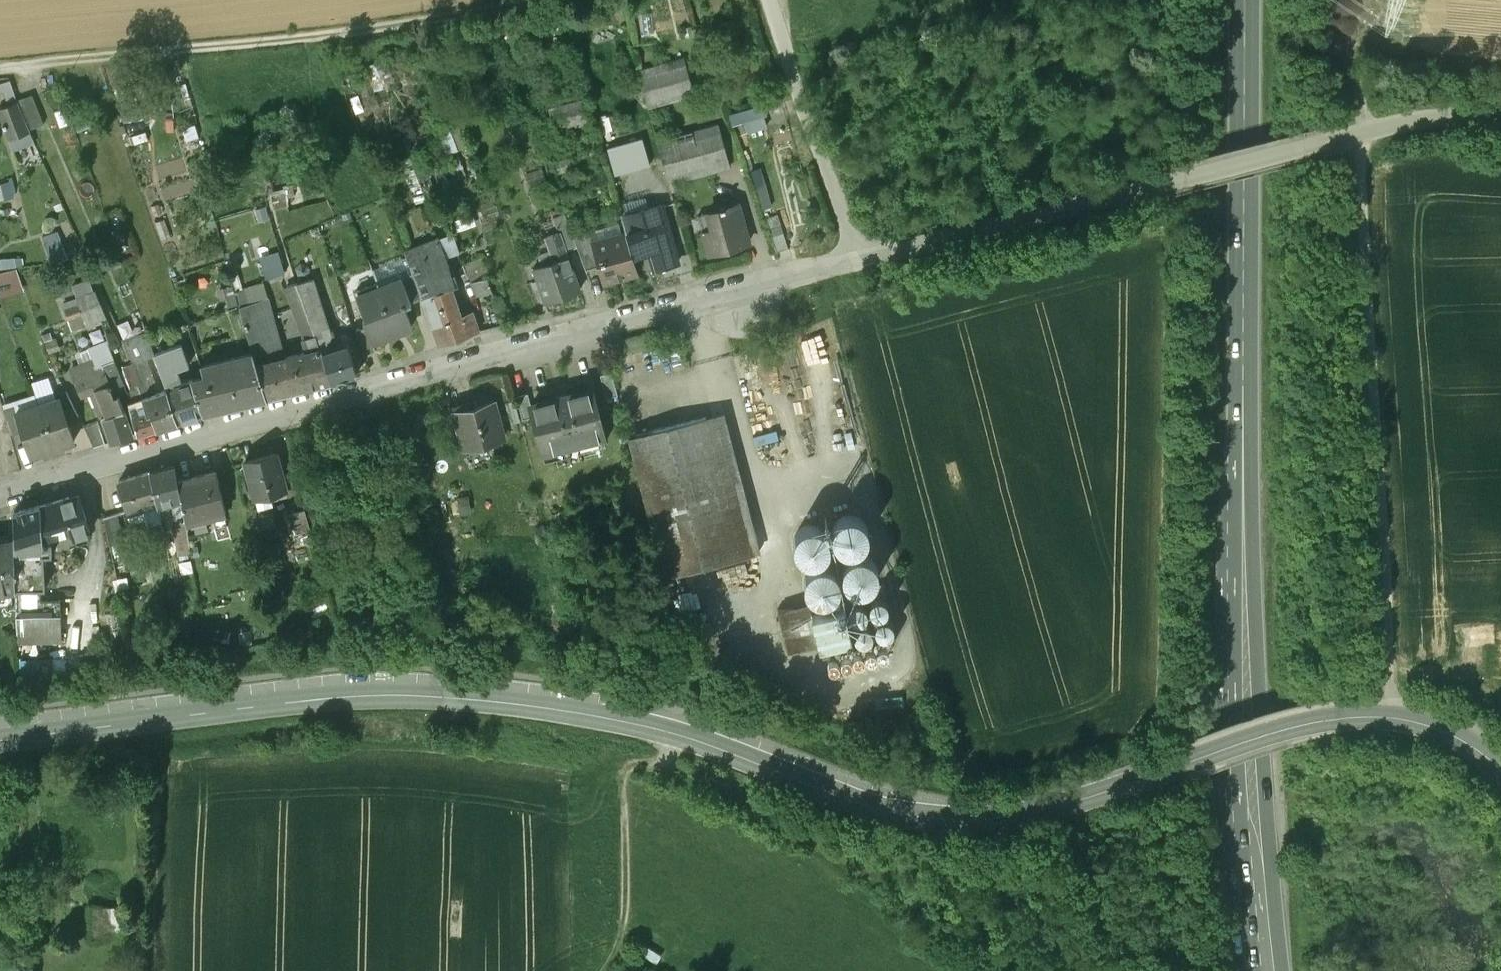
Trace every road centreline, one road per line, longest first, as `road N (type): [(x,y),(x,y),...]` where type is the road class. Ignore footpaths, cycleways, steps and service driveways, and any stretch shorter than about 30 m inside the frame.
road 1 (tertiary): [(1500,768),(1436,726),(1360,715),(1263,734),(1062,802),(948,818),(865,805),(671,734),(465,700),(336,699),(0,742)]
road 2 (primary): [(1264,970),(1247,697),(1243,0)]
road 3 (track): [(1500,118),(1465,115),(1305,137),(846,261),(760,0)]
road 4 (residential): [(0,495),(846,261)]
road 5 (track): [(1353,67),(1387,669),(1402,717)]
road 6 (track): [(671,734),(666,759),(634,766),(629,775),(639,888),(629,930),(605,970)]
road 7 (track): [(666,759),(869,871)]

